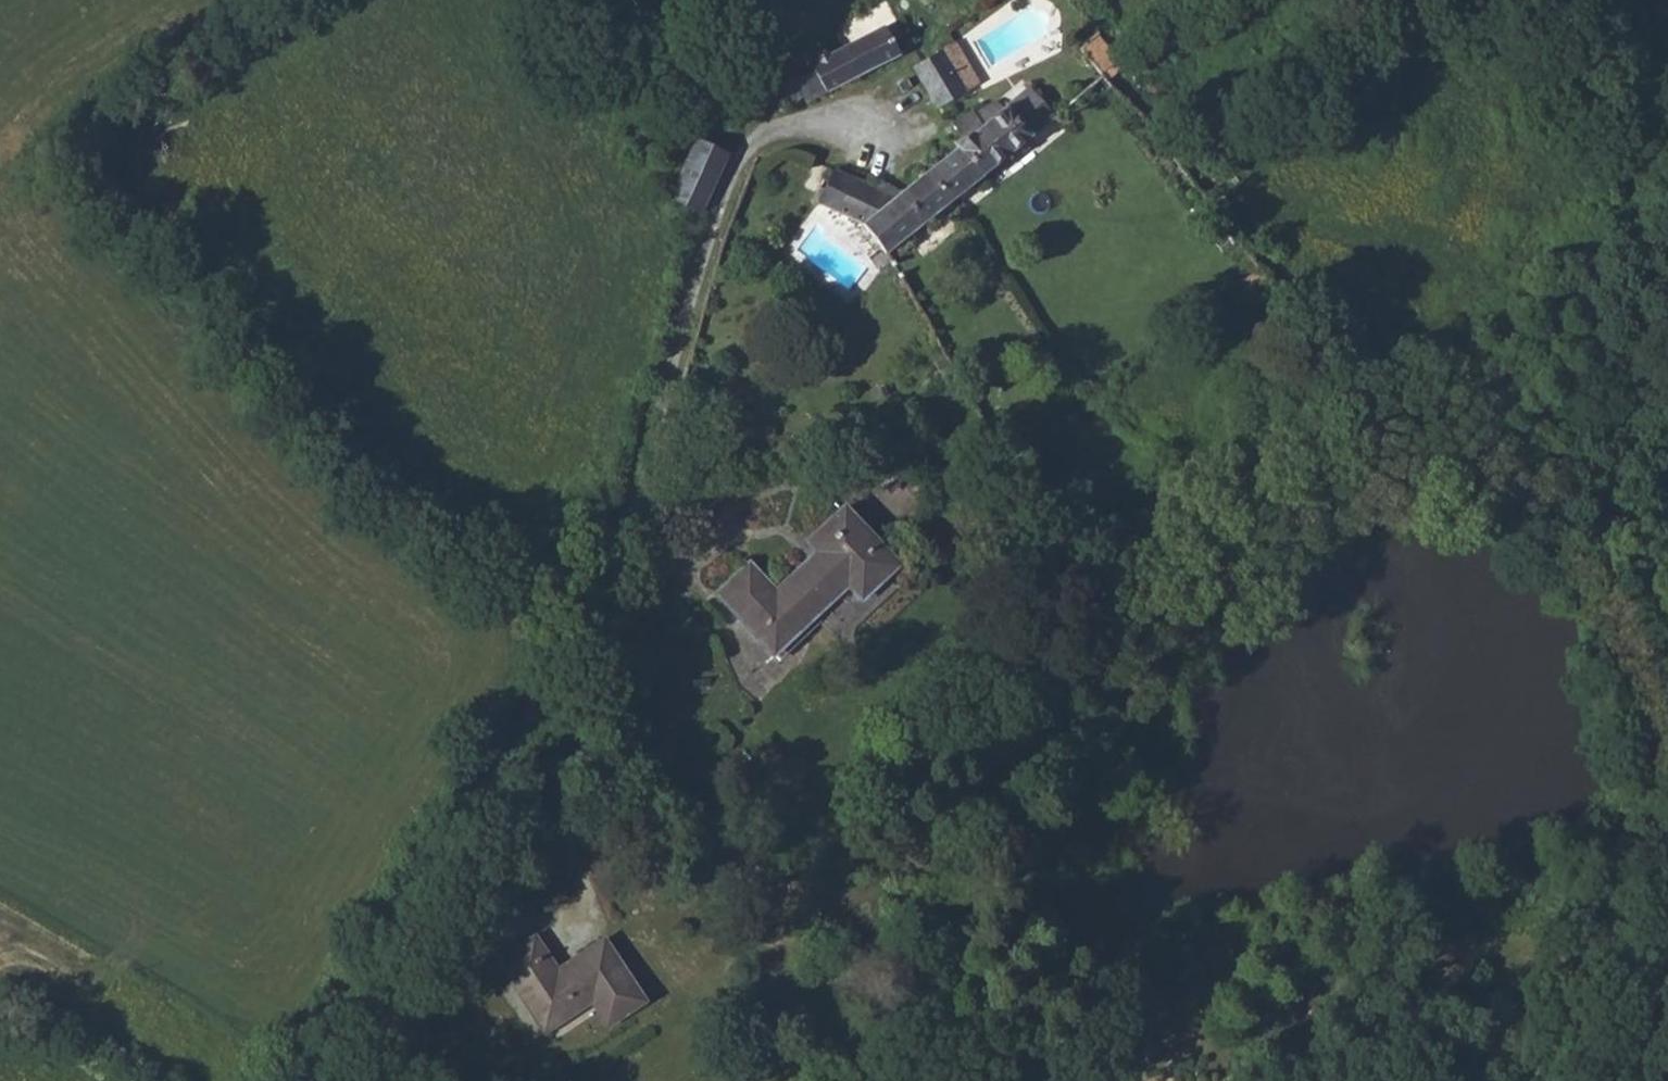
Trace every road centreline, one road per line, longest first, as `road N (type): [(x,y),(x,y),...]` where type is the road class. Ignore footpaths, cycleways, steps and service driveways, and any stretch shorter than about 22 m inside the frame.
road 1 (residential): [(312,1080),(613,573),(711,234),(746,151),(802,125),(885,122)]

